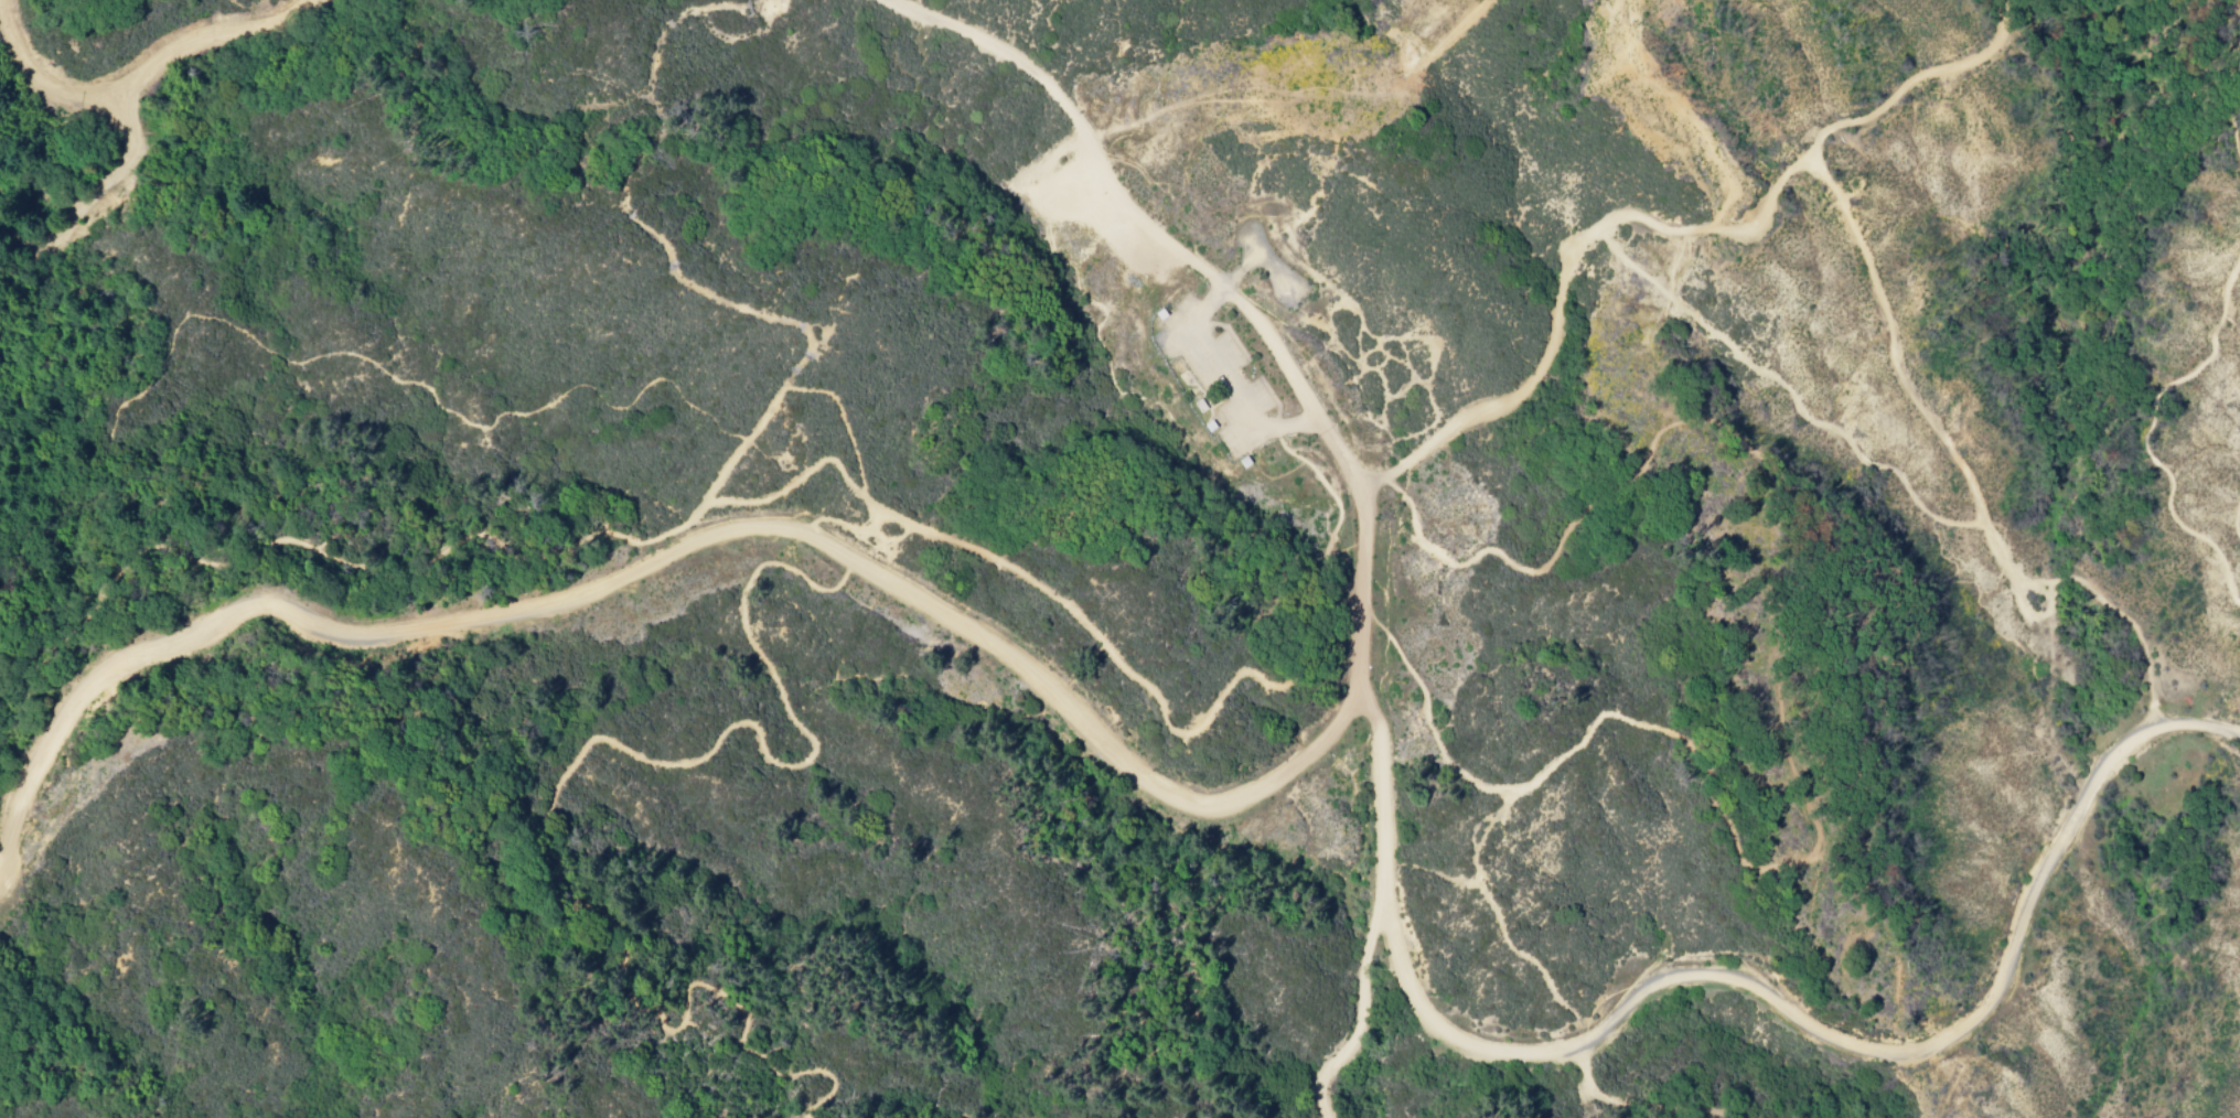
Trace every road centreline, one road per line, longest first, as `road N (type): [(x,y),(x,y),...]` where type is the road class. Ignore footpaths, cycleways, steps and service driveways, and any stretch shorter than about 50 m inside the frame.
road 1 (track): [(1266,429),(1279,451),(1310,469),(1337,510),(1319,559),(1283,568),(1325,603),(1300,627),(1287,688),(1257,688),(1239,675),(1178,737),(1165,738),(1151,701),(1070,612),(1010,570),(871,506),(836,463),(825,461),(774,501),(709,506),(635,546),(567,517),(546,523),(533,542),(451,530),(388,573),(362,574),(288,544),(266,545),(225,573),(142,551),(35,658),(0,726)]
road 2 (track): [(1354,603),(1423,682),(1443,748),(1492,791),(1536,781),(1620,716),(1689,741),(1743,858),(1766,870),(1791,859),(1805,836),(1768,751),(1766,714),(1825,590),(1823,567),(1841,556),(1821,514),(1777,467),(1721,426),(1687,427),(1643,477),(1596,504),(1556,561),(1529,571),(1485,552),(1451,569),(1436,565),(1415,540),(1410,507),(1379,473)]
road 3 (tertiary): [(0,828),(42,742),(92,680),(251,596),(322,636),(406,633),(572,603),(682,548),(759,530),(796,533),(829,548),(1000,652),(1054,692),(1122,771),(1197,808),(1262,789),(1297,767),(1357,695)]
road 4 (track): [(854,565),(832,594),(795,573),(761,570),(746,613),(751,643),(773,670),(793,719),(814,740),(810,765),(767,762),(755,729),(733,725),(684,766),(643,761),(596,739),(554,789),(550,814),(494,873),(502,889),(524,885),(604,916),(622,934),(609,998),(652,1008),(662,1032),(678,1020),(678,989),(688,981),(741,1006),(739,1049),(760,1055),(779,1076),(824,1076),(828,1096),(805,1117)]
road 5 (residential): [(2152,732),(2123,744),(2099,768),(1976,1011),(1911,1055),(1889,1057),(1814,1034),(1748,986),(1714,976),(1674,977),(1642,989),(1574,1047),(1503,1052),(1441,1033),(1417,1010),(1397,966),(1384,903),(1378,730),(1357,695)]
road 6 (track): [(1355,482),(1437,442),(1514,390),(1535,365),(1548,329),(1563,254),(1606,219),(1622,215),(1662,229),(1749,223),(1818,131),(1968,61),(1995,31),(2000,11),(1991,0)]
road 7 (track): [(744,444),(680,405),(655,378),(613,406),(594,405),(580,386),(568,385),(516,412),(490,411),(480,427),(461,427),(431,410),(420,390),(357,359),(326,352),(286,364),(187,313),(165,331),(150,376),(109,407),(94,447)]
road 8 (track): [(1807,153),(1875,272),(1900,378),(1960,462),(1975,514),(2012,580),(2073,587),(2140,631),(2152,667),(2152,732)]
road 9 (tertiary): [(1355,482),(1254,318),(1116,196),(1091,146),(1033,73),(895,0)]
road 10 (track): [(1984,527),(1937,520),(1912,506),(1895,476),(1855,459),(1828,428),(1804,422),(1781,388),(1653,284),(1626,273),(1593,234)]
road 11 (track): [(1312,365),(1355,449),(1419,436),(1437,419),(1402,344),(1371,337),(1362,315),(1347,307),(1299,311),(1335,335),(1312,365)]
road 12 (track): [(2239,601),(2231,598),(2215,549),(2175,522),(2165,504),(2168,481),(2147,459),(2142,437),(2147,399),(2211,355),(2208,331),(2239,253)]
road 13 (track): [(865,501),(858,460),(828,397),(784,390),(694,512)]
road 14 (residential): [(1323,1117),(1318,1082),(1359,1028),(1364,966),(1384,903)]
road 15 (tertiary): [(1357,695),(1355,482)]
road 16 (track): [(1347,307),(1296,255),(1283,227),(1260,217),(1251,223),(1260,255)]
road 17 (track): [(2239,154),(2231,147),(2221,82),(2239,34)]

